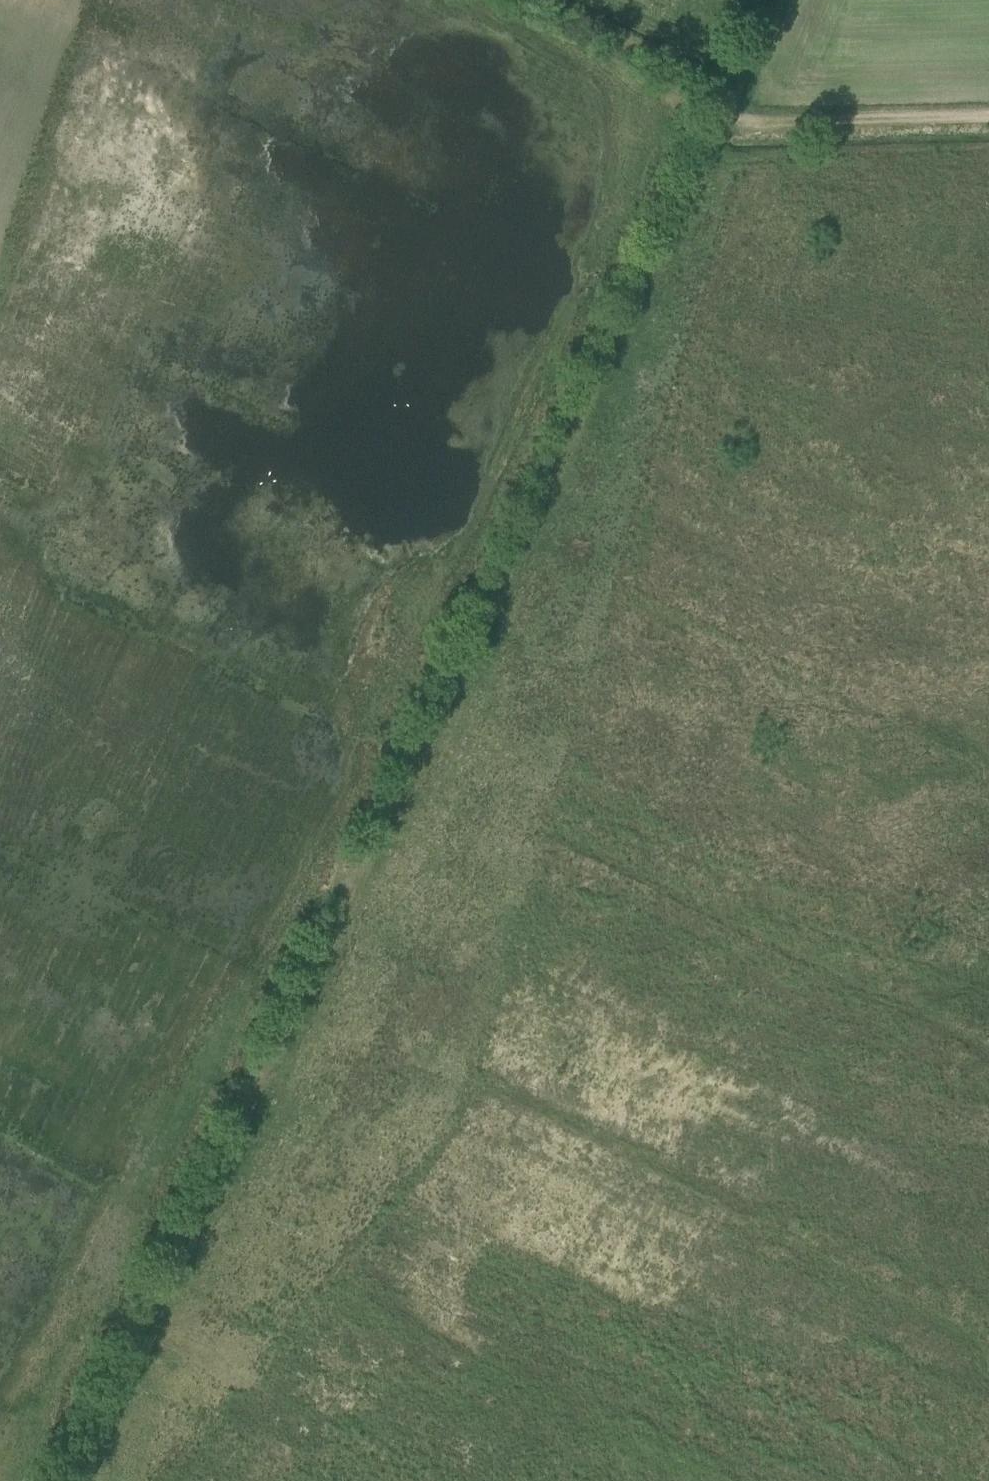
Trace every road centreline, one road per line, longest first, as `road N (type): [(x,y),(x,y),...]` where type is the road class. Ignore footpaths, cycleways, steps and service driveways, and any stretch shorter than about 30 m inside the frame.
road 1 (track): [(721,119),(267,1067),(58,1480)]
road 2 (track): [(988,117),(721,119)]
road 3 (track): [(721,119),(740,67),(605,0)]

